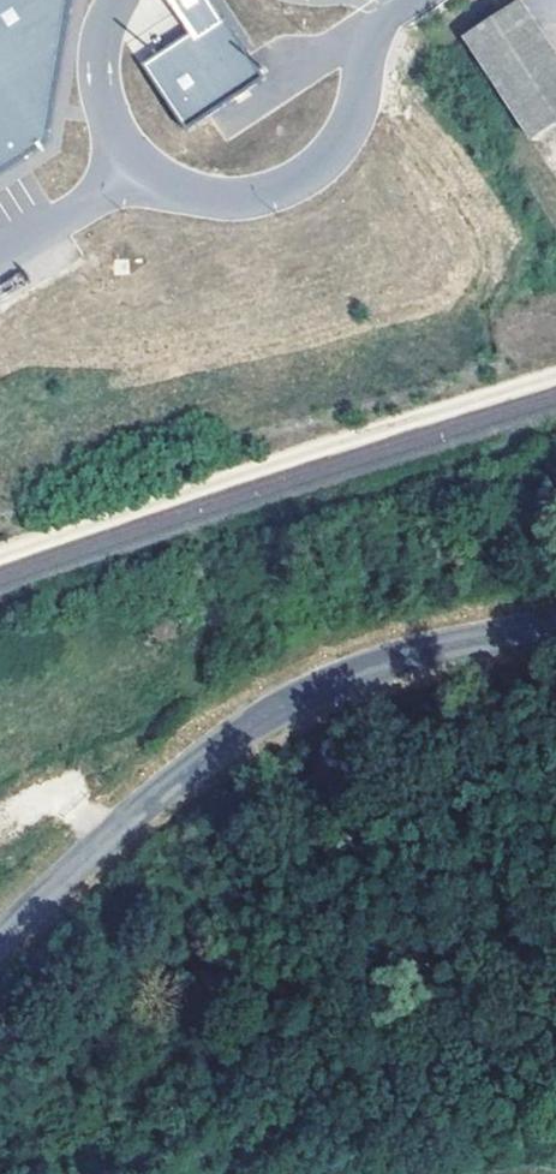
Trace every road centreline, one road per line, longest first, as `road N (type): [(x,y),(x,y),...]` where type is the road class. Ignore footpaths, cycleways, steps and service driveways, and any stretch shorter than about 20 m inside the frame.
road 1 (tertiary): [(0,938),(172,782),(291,704),(397,661),(555,630)]

